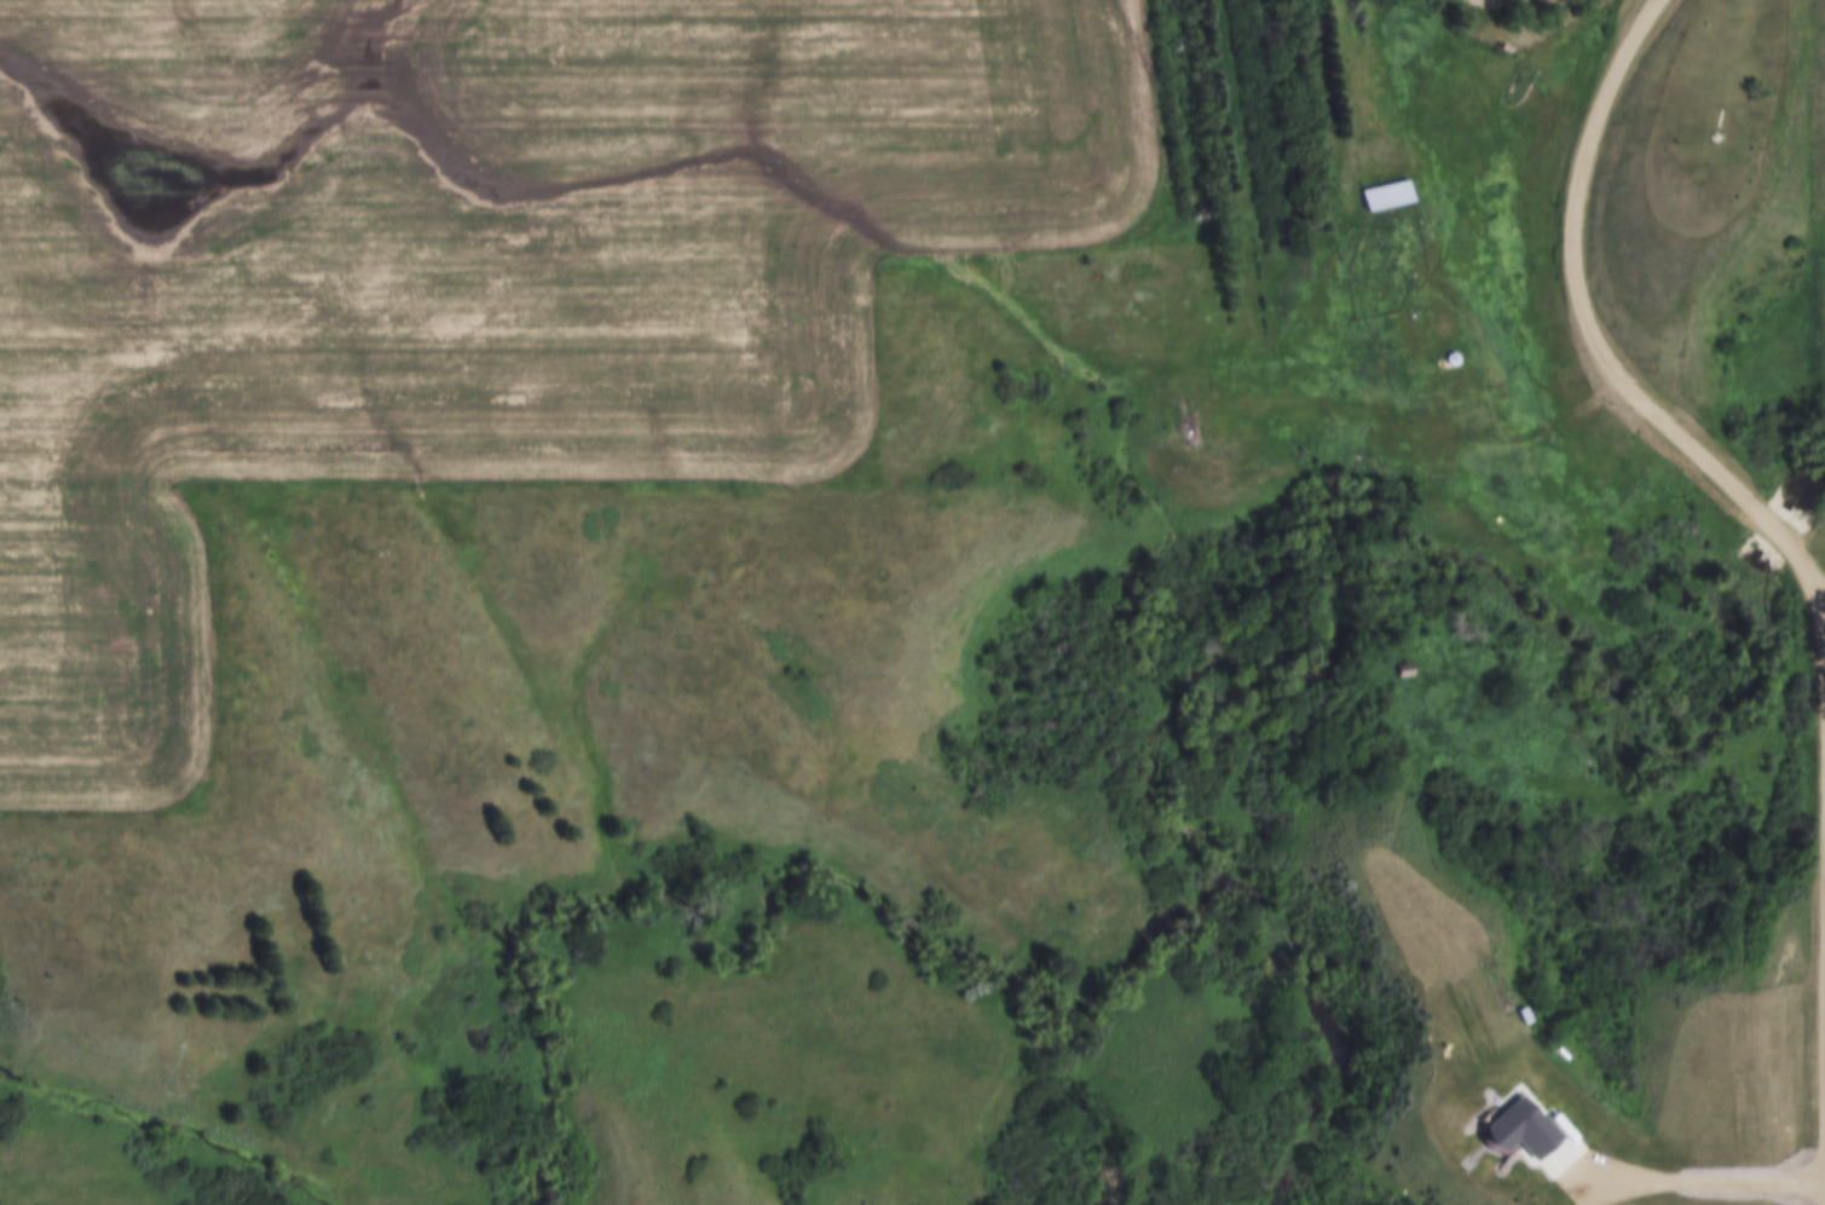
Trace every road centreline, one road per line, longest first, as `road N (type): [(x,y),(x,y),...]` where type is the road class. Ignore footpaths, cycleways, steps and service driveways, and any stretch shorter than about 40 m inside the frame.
road 1 (residential): [(1824,604),(1797,542),(1635,391),(1583,305),(1572,208),(1579,167),(1610,76),(1653,0)]

